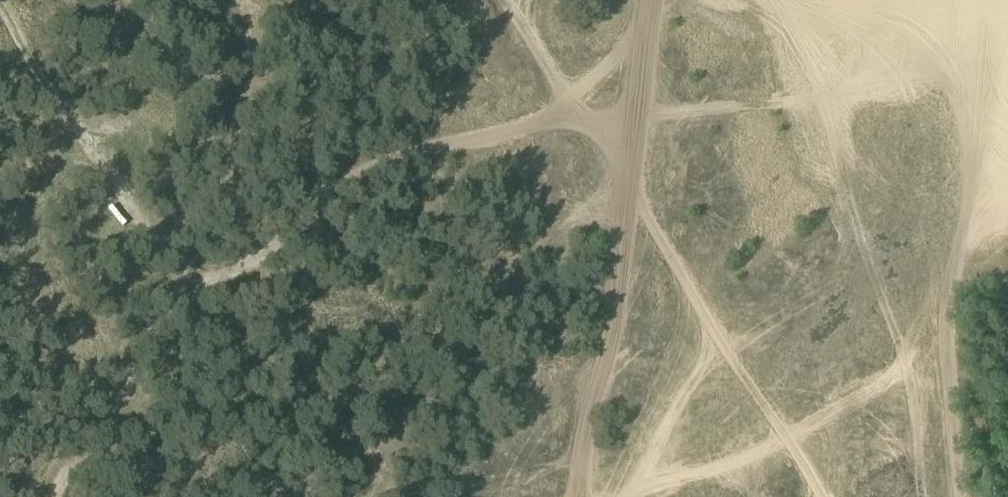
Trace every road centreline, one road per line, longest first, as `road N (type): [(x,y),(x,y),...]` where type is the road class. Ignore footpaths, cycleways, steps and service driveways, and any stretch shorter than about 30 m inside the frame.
road 1 (track): [(576,496),(657,0)]

